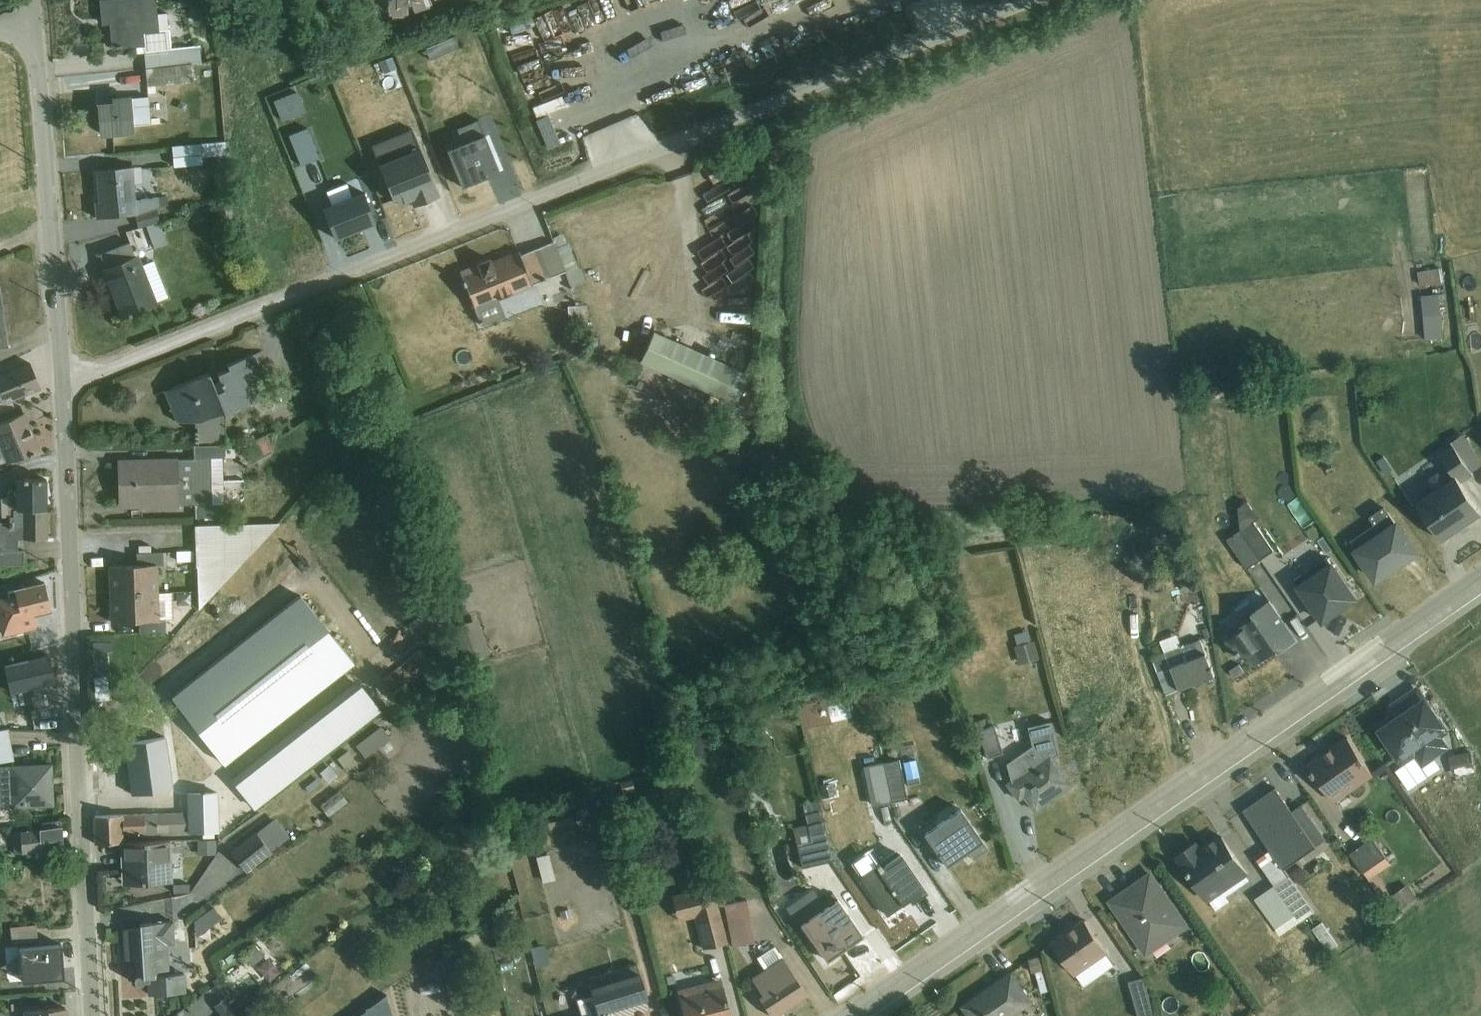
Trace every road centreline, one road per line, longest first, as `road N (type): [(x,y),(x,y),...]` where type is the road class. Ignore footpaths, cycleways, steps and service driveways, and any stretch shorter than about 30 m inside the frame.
road 1 (unclassified): [(1033,0),(111,368),(61,380)]
road 2 (tertiary): [(850,1015),(1480,578)]
road 3 (unclassified): [(61,380),(91,1015)]
road 4 (unclassified): [(35,29),(61,380)]

